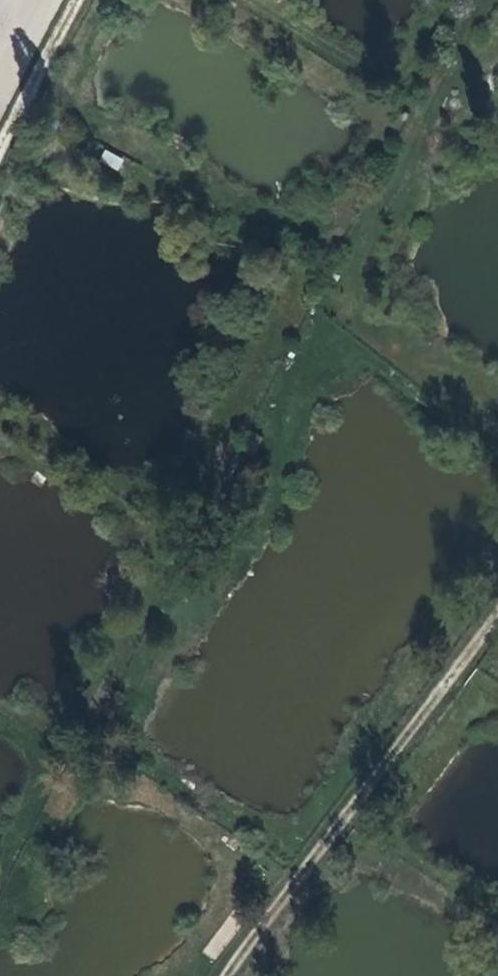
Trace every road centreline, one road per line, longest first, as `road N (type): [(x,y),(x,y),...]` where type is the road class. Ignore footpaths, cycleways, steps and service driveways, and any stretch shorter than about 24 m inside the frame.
road 1 (track): [(230,975),(497,628)]
road 2 (track): [(78,0),(0,149)]

